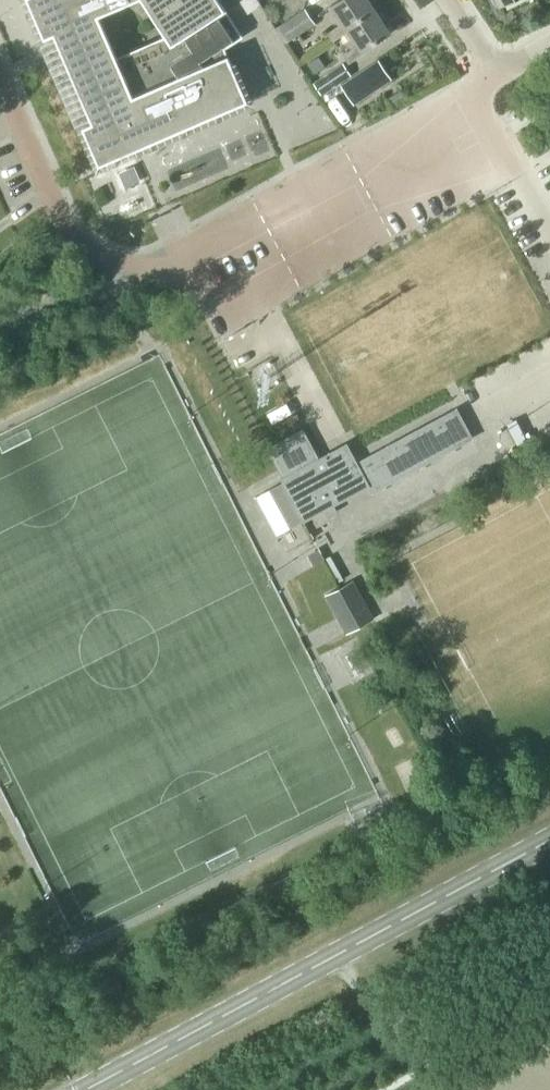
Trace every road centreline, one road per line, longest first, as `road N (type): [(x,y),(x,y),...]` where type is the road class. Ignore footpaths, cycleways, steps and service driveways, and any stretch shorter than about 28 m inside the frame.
road 1 (secondary): [(84,1089),(549,839)]
road 2 (residential): [(83,254),(168,281),(232,282),(496,145)]
road 3 (residential): [(83,254),(0,75)]
road 4 (track): [(337,954),(413,1077)]

